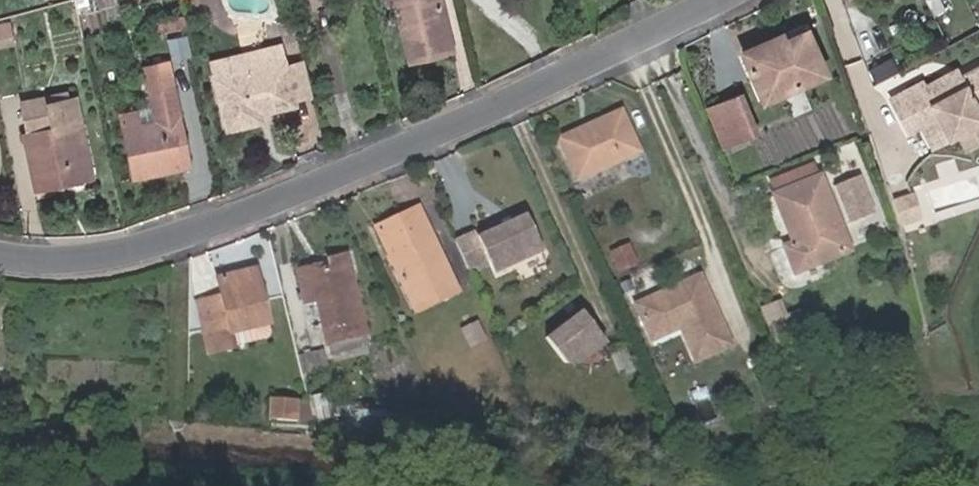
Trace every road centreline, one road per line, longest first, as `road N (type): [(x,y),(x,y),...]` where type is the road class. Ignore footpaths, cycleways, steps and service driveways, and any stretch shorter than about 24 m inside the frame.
road 1 (unclassified): [(0,257),(76,260),(208,227),(409,146),(710,0)]

